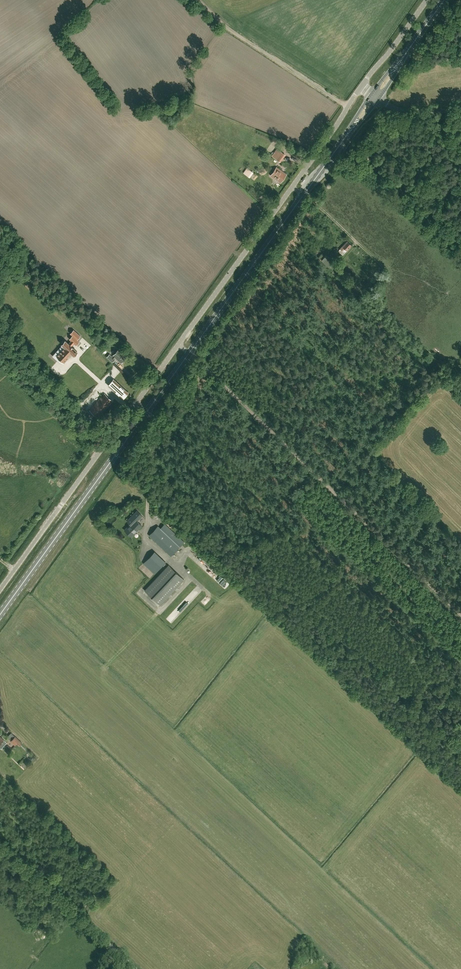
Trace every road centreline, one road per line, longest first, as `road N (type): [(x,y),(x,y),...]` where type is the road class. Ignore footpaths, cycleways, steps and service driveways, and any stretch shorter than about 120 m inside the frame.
road 1 (track): [(460,615),(191,353)]
road 2 (primary): [(0,618),(147,413)]
road 3 (track): [(305,196),(385,269),(385,312),(439,363),(460,370)]
road 4 (unclassified): [(0,590),(135,403)]
road 5 (primary): [(191,353),(305,196)]
road 6 (unclassified): [(180,343),(292,188)]
road 7 (unclassified): [(135,968),(0,844)]
road 8 (track): [(324,91),(198,0)]
road 9 (unclassified): [(292,188),(365,87)]
road 10 (primary): [(305,196),(377,97)]

